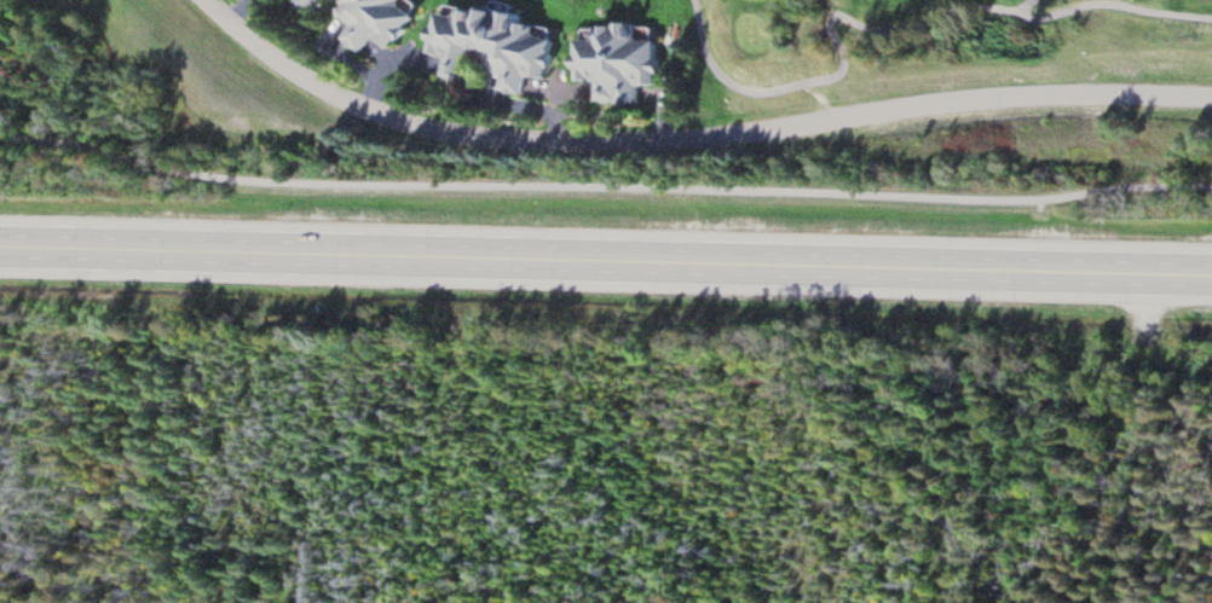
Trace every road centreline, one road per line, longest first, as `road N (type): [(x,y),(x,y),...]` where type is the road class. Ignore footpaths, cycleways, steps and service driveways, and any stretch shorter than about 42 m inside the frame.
road 1 (primary): [(0,247),(1211,275)]
road 2 (residential): [(205,0),(298,74),(359,106),(432,129),(500,138),(720,143),(923,106),(1211,102)]

